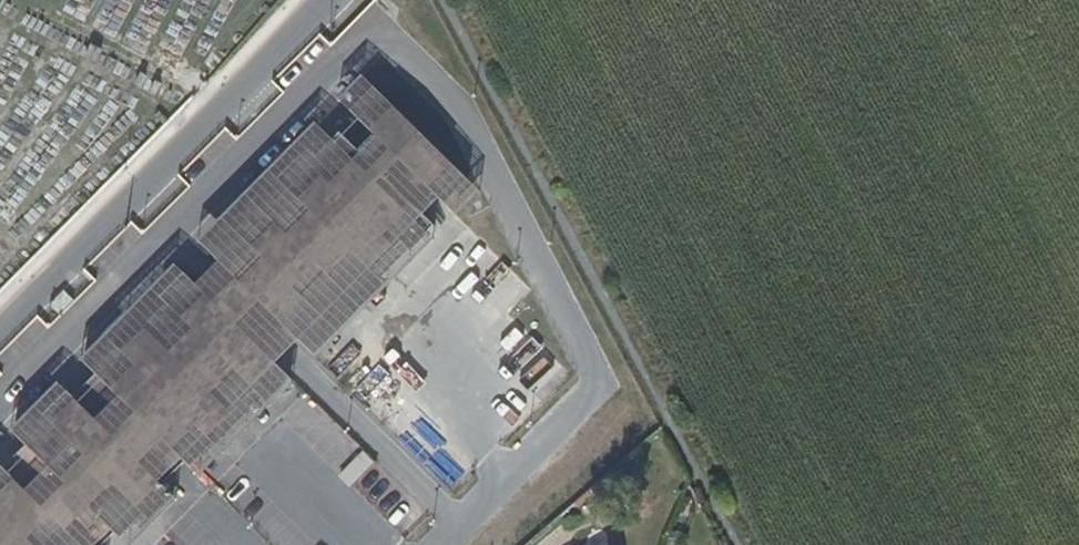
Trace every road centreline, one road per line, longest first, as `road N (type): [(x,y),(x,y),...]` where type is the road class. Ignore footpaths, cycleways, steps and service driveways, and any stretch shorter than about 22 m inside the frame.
road 1 (residential): [(328,0),(226,115),(0,335)]

